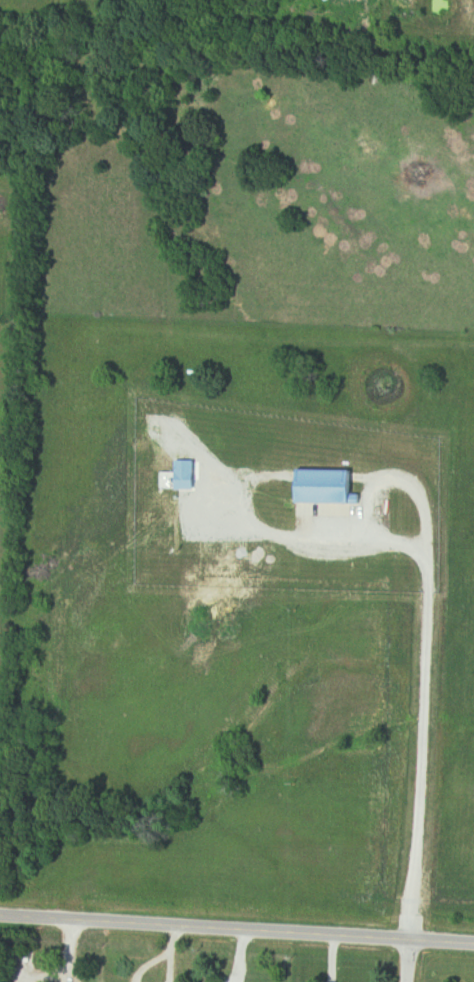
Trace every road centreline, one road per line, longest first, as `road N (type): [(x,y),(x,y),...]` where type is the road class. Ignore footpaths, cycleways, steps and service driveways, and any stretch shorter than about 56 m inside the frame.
road 1 (secondary): [(473,945),(0,915)]

